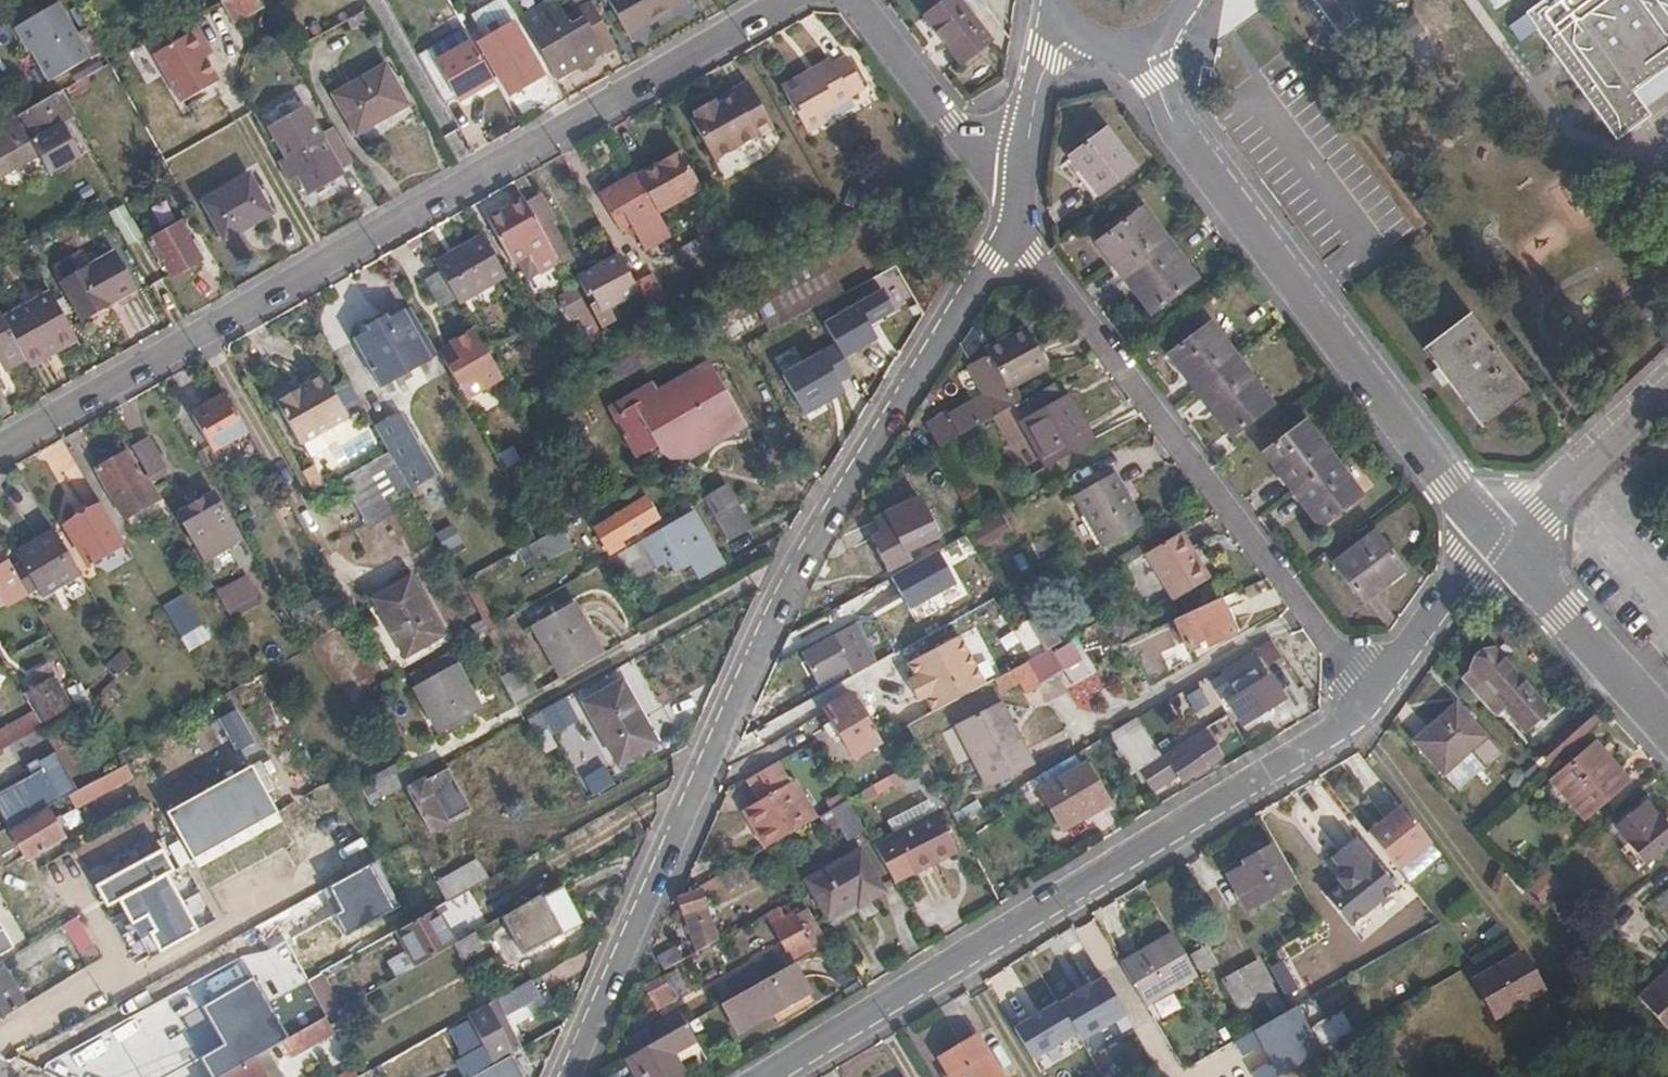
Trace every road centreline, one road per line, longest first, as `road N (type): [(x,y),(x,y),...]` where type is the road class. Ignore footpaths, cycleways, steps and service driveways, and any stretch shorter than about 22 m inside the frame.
road 1 (residential): [(1007,232),(795,580),(572,1076)]
road 2 (residential): [(0,450),(794,0)]
road 3 (residential): [(761,1076),(1333,733),(1375,688)]
road 4 (residential): [(1137,42),(1178,138),(1493,534)]
road 5 (residential): [(1007,232),(1037,258),(1375,688)]
road 6 (residential): [(1493,534),(1667,730)]
road 7 (residential): [(1026,174),(950,122),(852,0)]
road 8 (residential): [(1667,381),(1493,534)]
road 9 (residential): [(1375,688),(1493,534)]
road 10 (residential): [(1082,28),(1038,79),(1026,174)]

